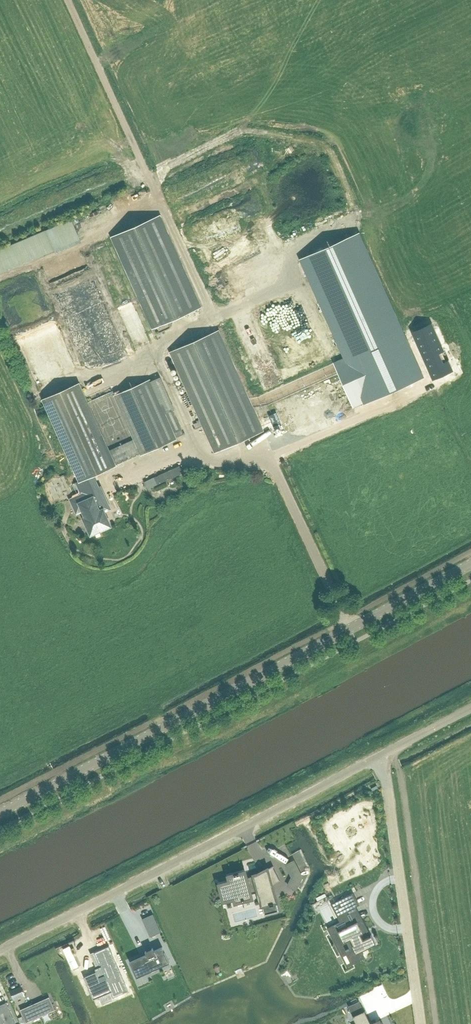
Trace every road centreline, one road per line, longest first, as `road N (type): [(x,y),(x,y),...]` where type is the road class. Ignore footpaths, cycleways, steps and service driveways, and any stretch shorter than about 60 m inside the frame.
road 1 (tertiary): [(0,813),(470,563)]
road 2 (unclassified): [(0,949),(375,758)]
road 3 (unclassified): [(375,758),(388,790),(420,1023)]
road 4 (track): [(144,174),(66,0)]
road 5 (track): [(354,212),(322,146),(246,130)]

